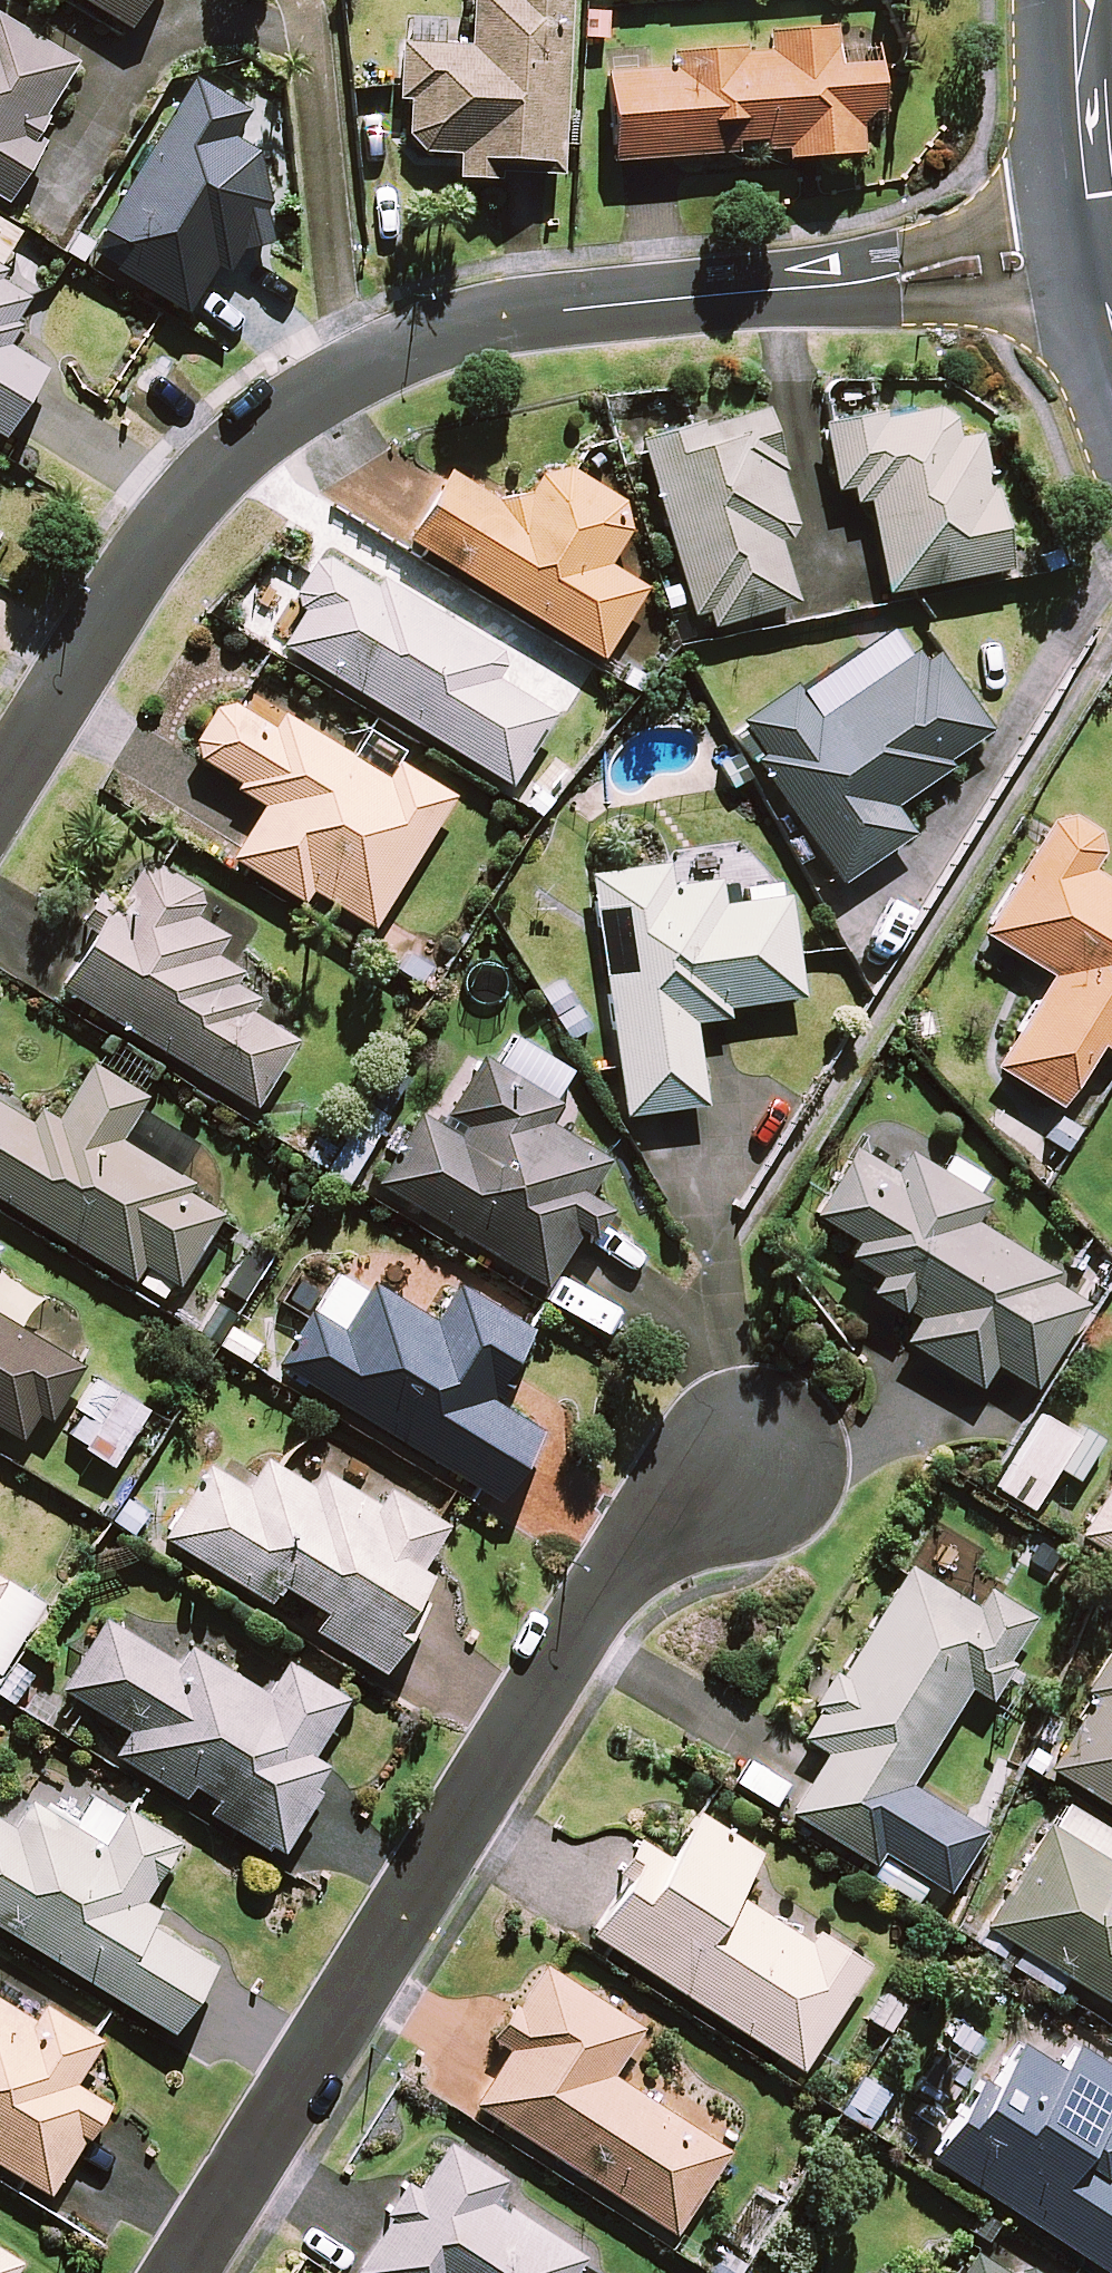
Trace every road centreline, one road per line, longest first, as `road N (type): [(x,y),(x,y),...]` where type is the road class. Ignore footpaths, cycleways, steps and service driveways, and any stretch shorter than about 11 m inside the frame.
road 1 (residential): [(0,789),(153,543),(244,439),(335,379),(441,331),(561,309),(1093,251)]
road 2 (residential): [(185,2272),(589,1617),(749,1465)]
road 3 (tertiary): [(1073,0),(1093,251)]

